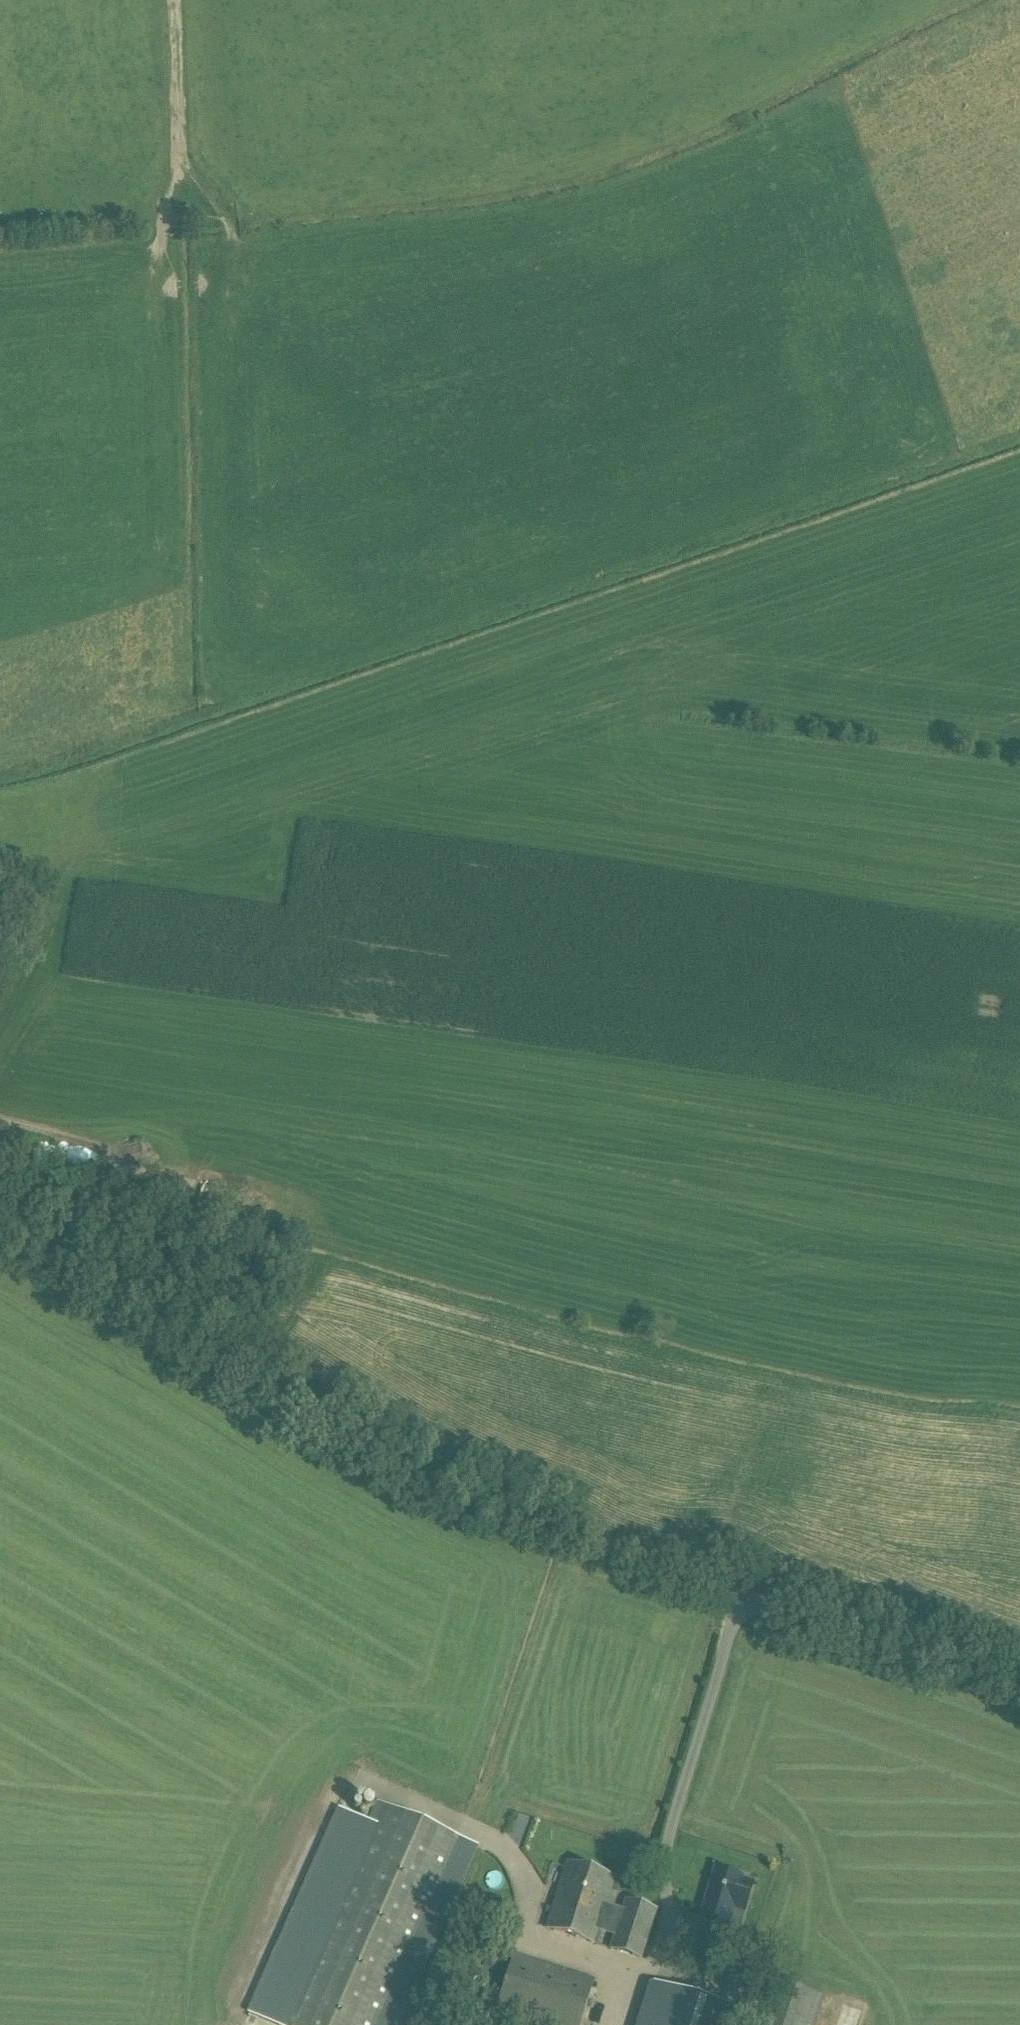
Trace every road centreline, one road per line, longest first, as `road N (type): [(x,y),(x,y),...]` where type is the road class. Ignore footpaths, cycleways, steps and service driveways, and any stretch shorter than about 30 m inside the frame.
road 1 (unclassified): [(1019,1687),(477,1498),(0,1218)]

